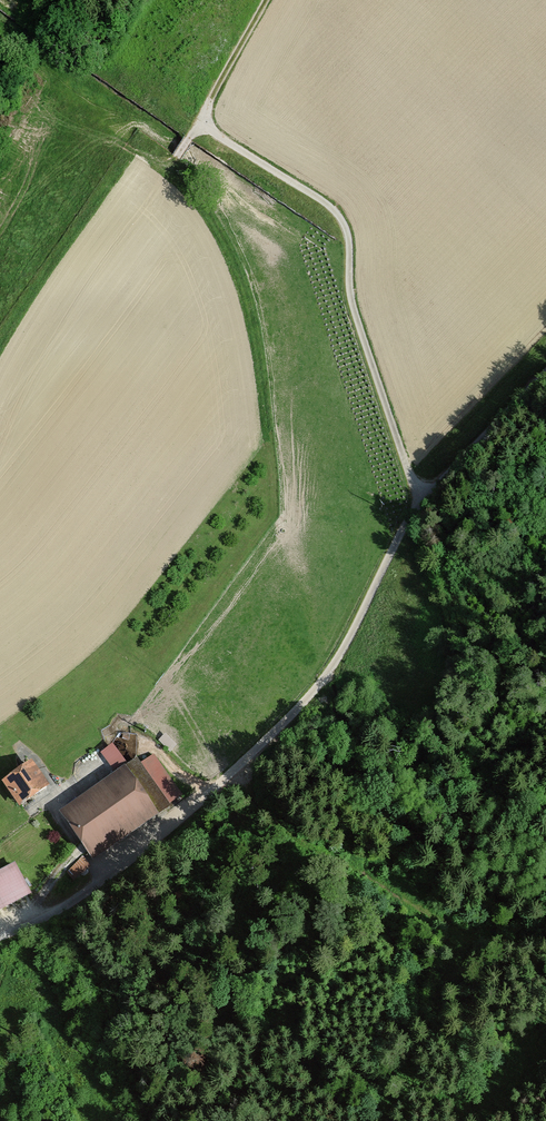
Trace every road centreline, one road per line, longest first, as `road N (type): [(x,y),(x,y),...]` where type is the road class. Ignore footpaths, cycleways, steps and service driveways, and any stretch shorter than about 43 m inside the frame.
road 1 (unclassified): [(0,937),(65,905),(124,861),(303,701),(331,664),(413,507),(545,369)]
road 2 (track): [(166,171),(196,126),(339,222),(348,299),(415,505)]
road 3 (track): [(545,941),(504,943),(461,933),(281,827),(232,770)]
road 4 (track): [(263,0),(196,126)]

